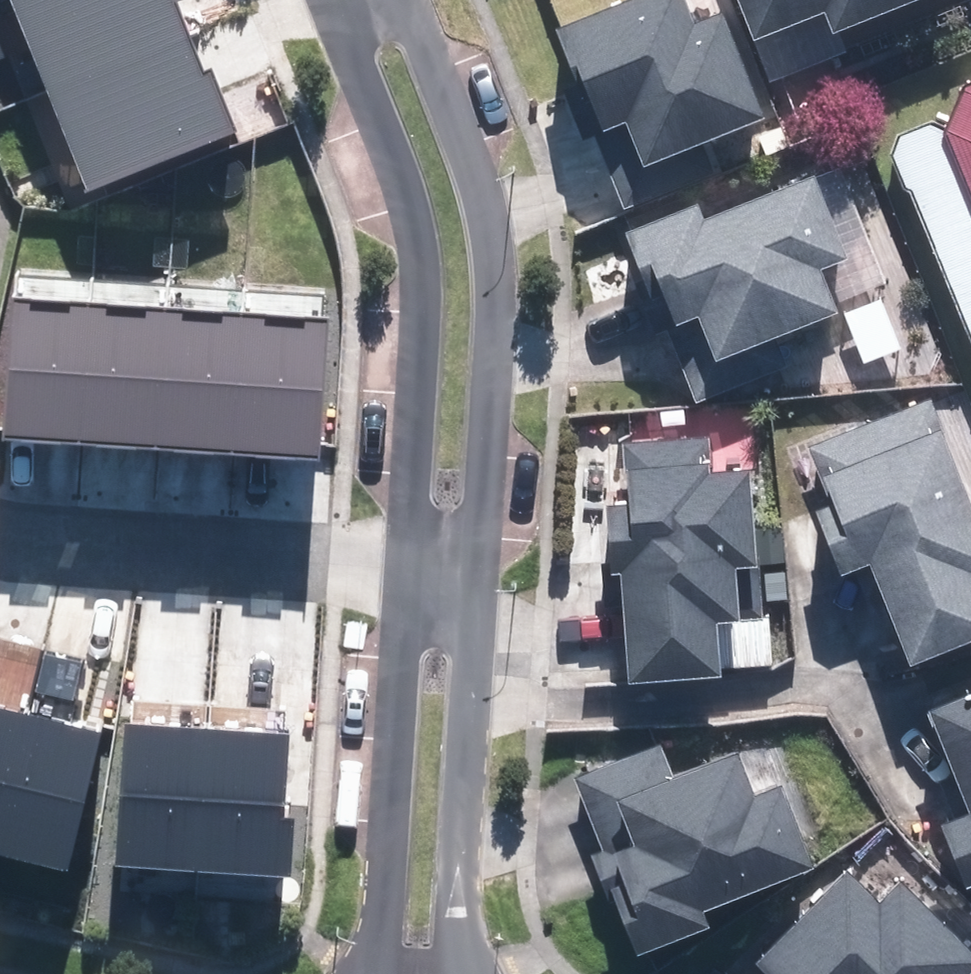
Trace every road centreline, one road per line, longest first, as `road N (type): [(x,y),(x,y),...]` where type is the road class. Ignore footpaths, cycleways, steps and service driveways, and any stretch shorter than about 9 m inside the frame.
road 1 (residential): [(409,0),(481,174),(501,266),(484,580)]
road 2 (residential): [(408,572),(419,300),(412,243),(325,0)]
road 3 (residential): [(408,572),(0,532)]
road 4 (residential): [(383,973),(408,572)]
road 5 (residential): [(484,580),(460,973)]

